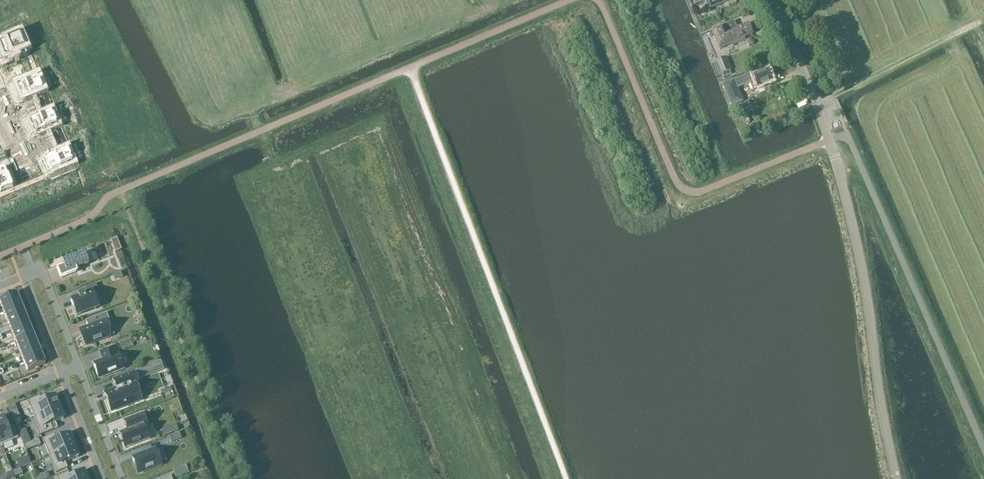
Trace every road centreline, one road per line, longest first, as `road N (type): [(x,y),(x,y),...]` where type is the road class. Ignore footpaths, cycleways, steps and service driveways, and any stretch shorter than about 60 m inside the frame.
road 1 (unclassified): [(897,478),(845,194),(772,0)]
road 2 (residential): [(122,478),(41,270),(24,277)]

